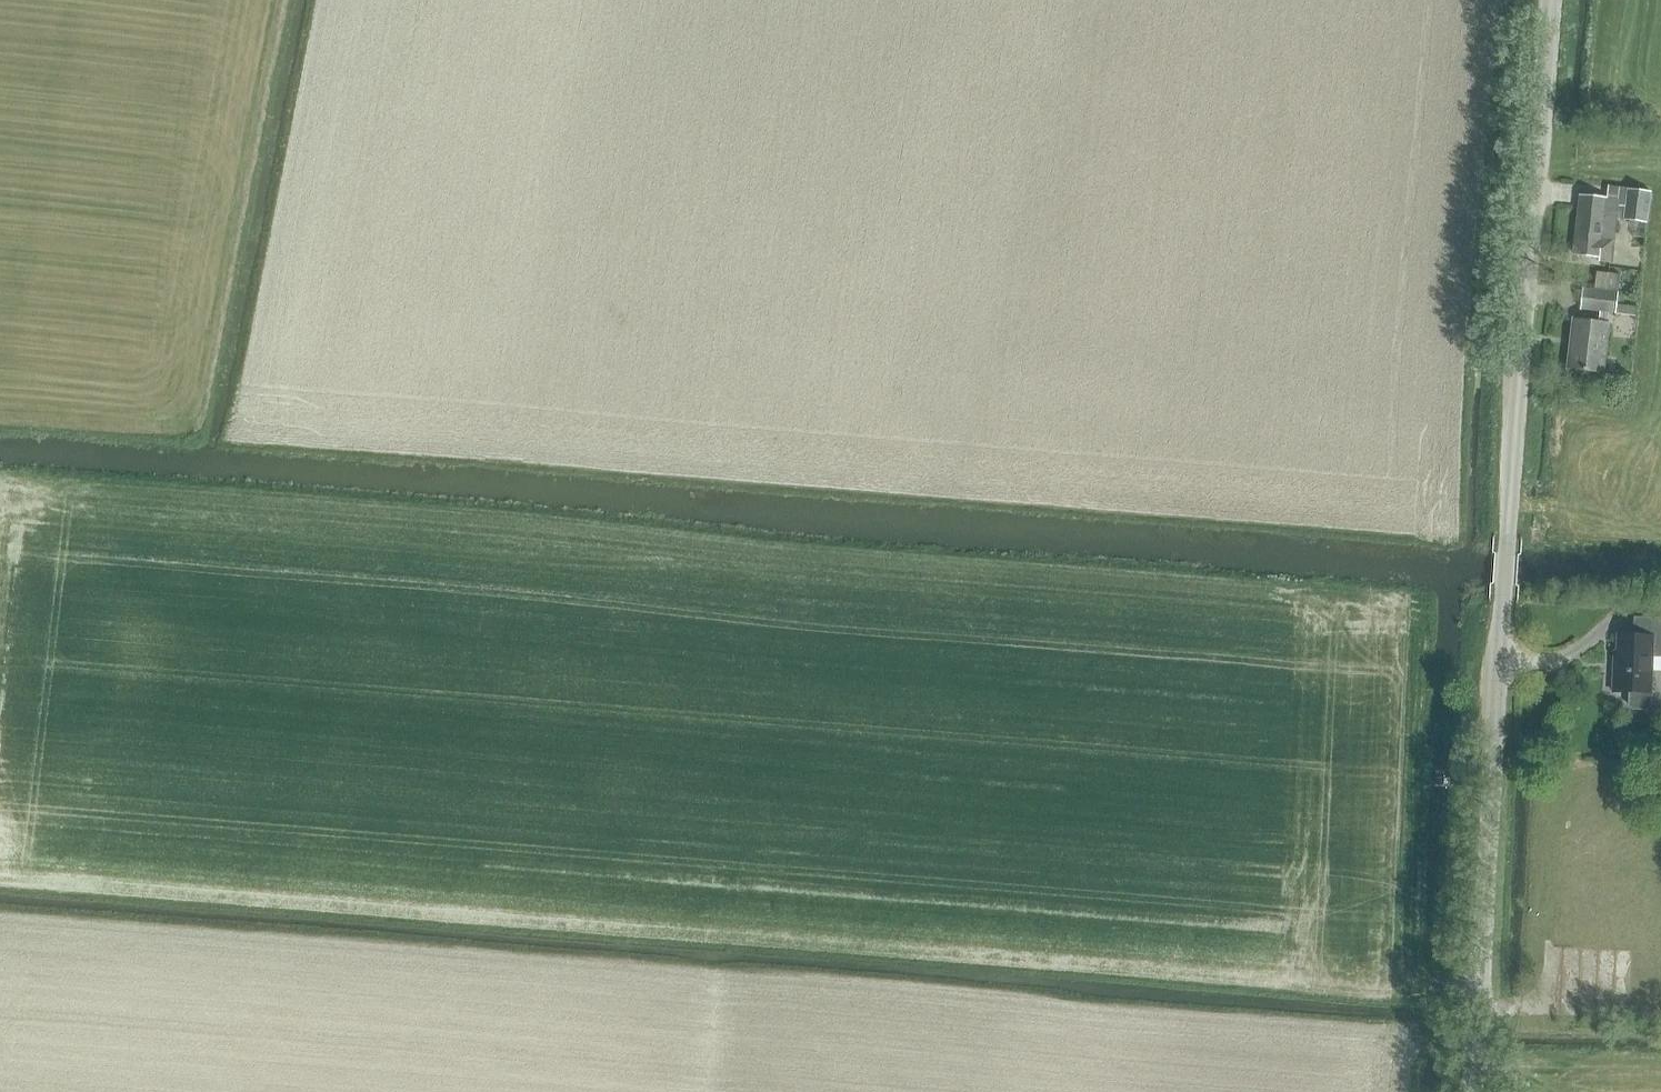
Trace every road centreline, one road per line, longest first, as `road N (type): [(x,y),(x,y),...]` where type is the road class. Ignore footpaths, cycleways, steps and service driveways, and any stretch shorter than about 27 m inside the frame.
road 1 (tertiary): [(1470,1091),(1550,0)]

